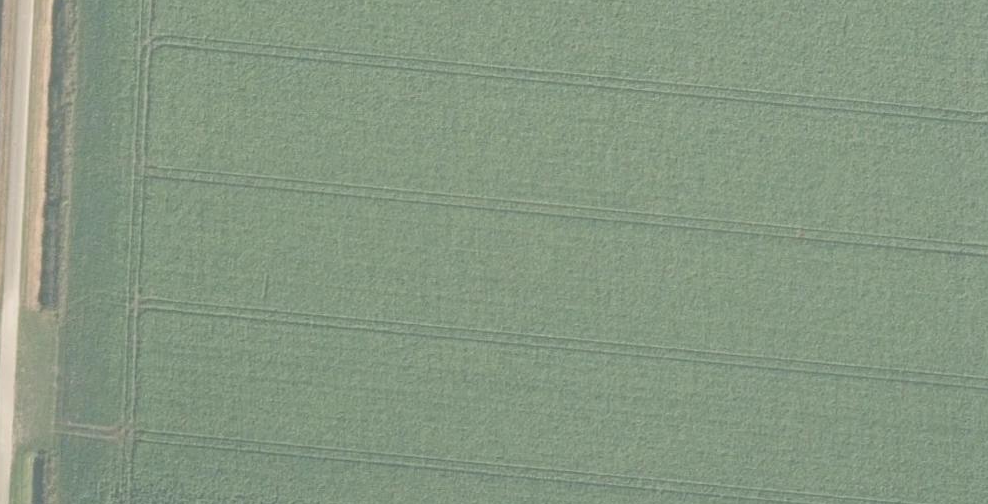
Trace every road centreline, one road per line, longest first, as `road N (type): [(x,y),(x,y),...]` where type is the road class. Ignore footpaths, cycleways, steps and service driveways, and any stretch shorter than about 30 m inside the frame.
road 1 (unclassified): [(1,503),(26,0)]

